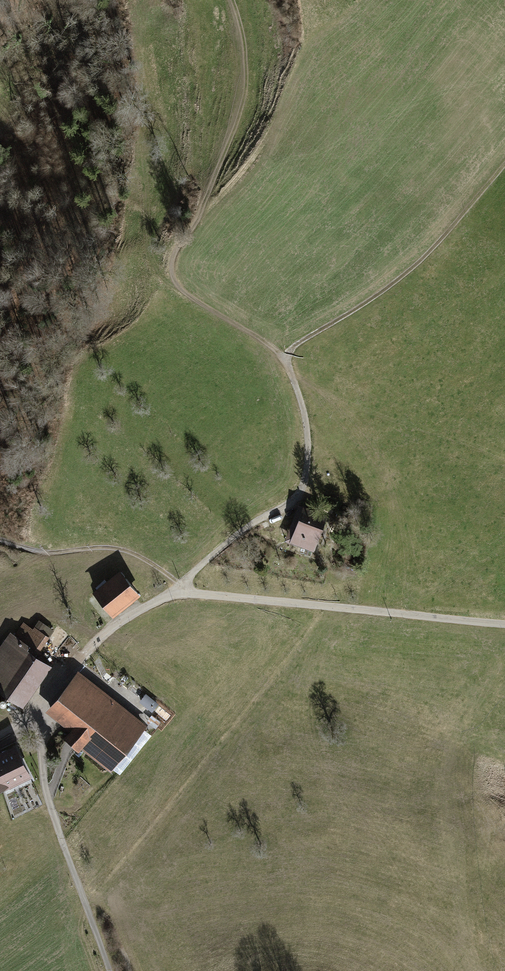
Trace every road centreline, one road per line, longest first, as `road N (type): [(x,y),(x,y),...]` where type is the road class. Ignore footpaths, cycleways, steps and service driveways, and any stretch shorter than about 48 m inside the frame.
road 1 (track): [(264,161),(223,209),(189,271),(199,298),(286,354),(310,431),(308,472),(295,497)]
road 2 (unclassified): [(504,627),(179,593)]
road 3 (track): [(286,354),(384,292),(504,165)]
road 4 (track): [(109,970),(43,784),(37,714)]
road 5 (unclassified): [(179,593),(133,613),(92,648),(21,732)]
road 6 (track): [(0,543),(55,552),(129,550),(185,587)]
road 7 (unclassified): [(179,593),(252,521),(295,497)]

